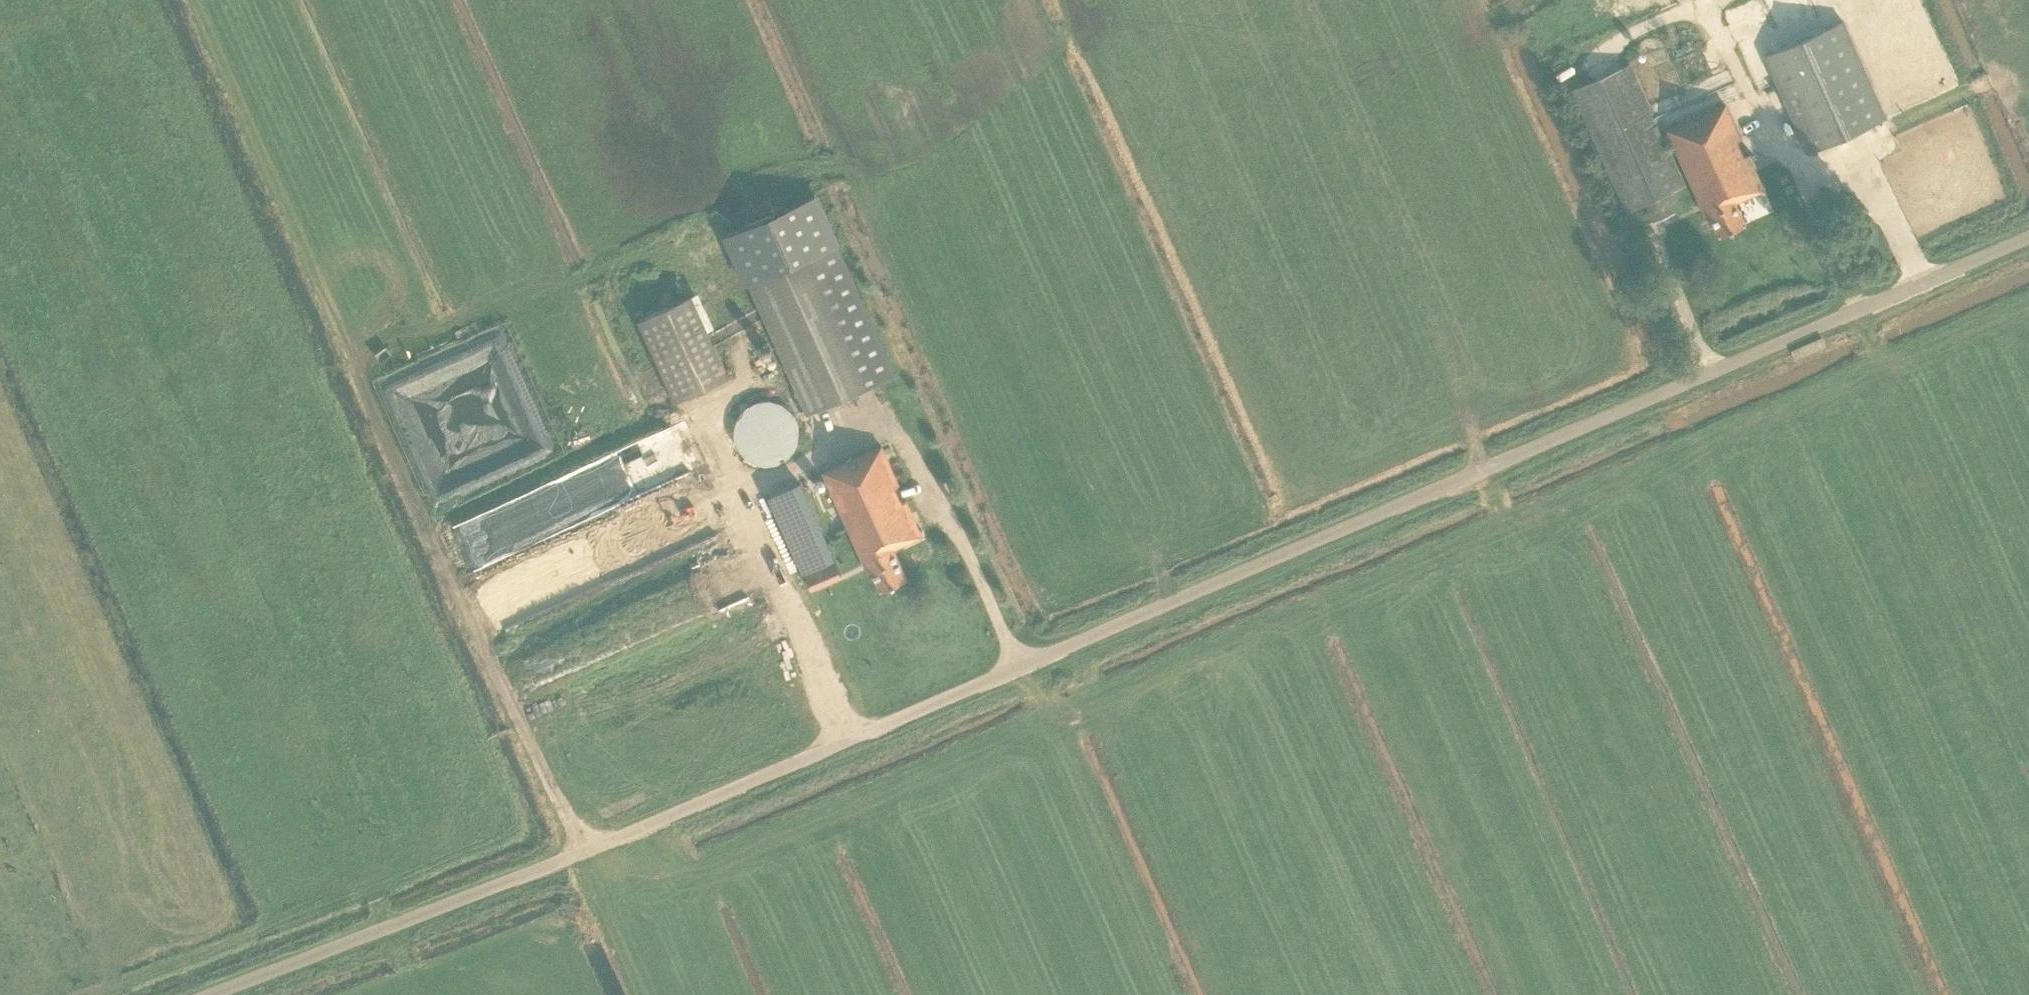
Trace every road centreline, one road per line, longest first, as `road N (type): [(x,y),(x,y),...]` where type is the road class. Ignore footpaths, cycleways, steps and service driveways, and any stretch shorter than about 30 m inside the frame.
road 1 (unclassified): [(208,994),(632,830),(2028,236)]

